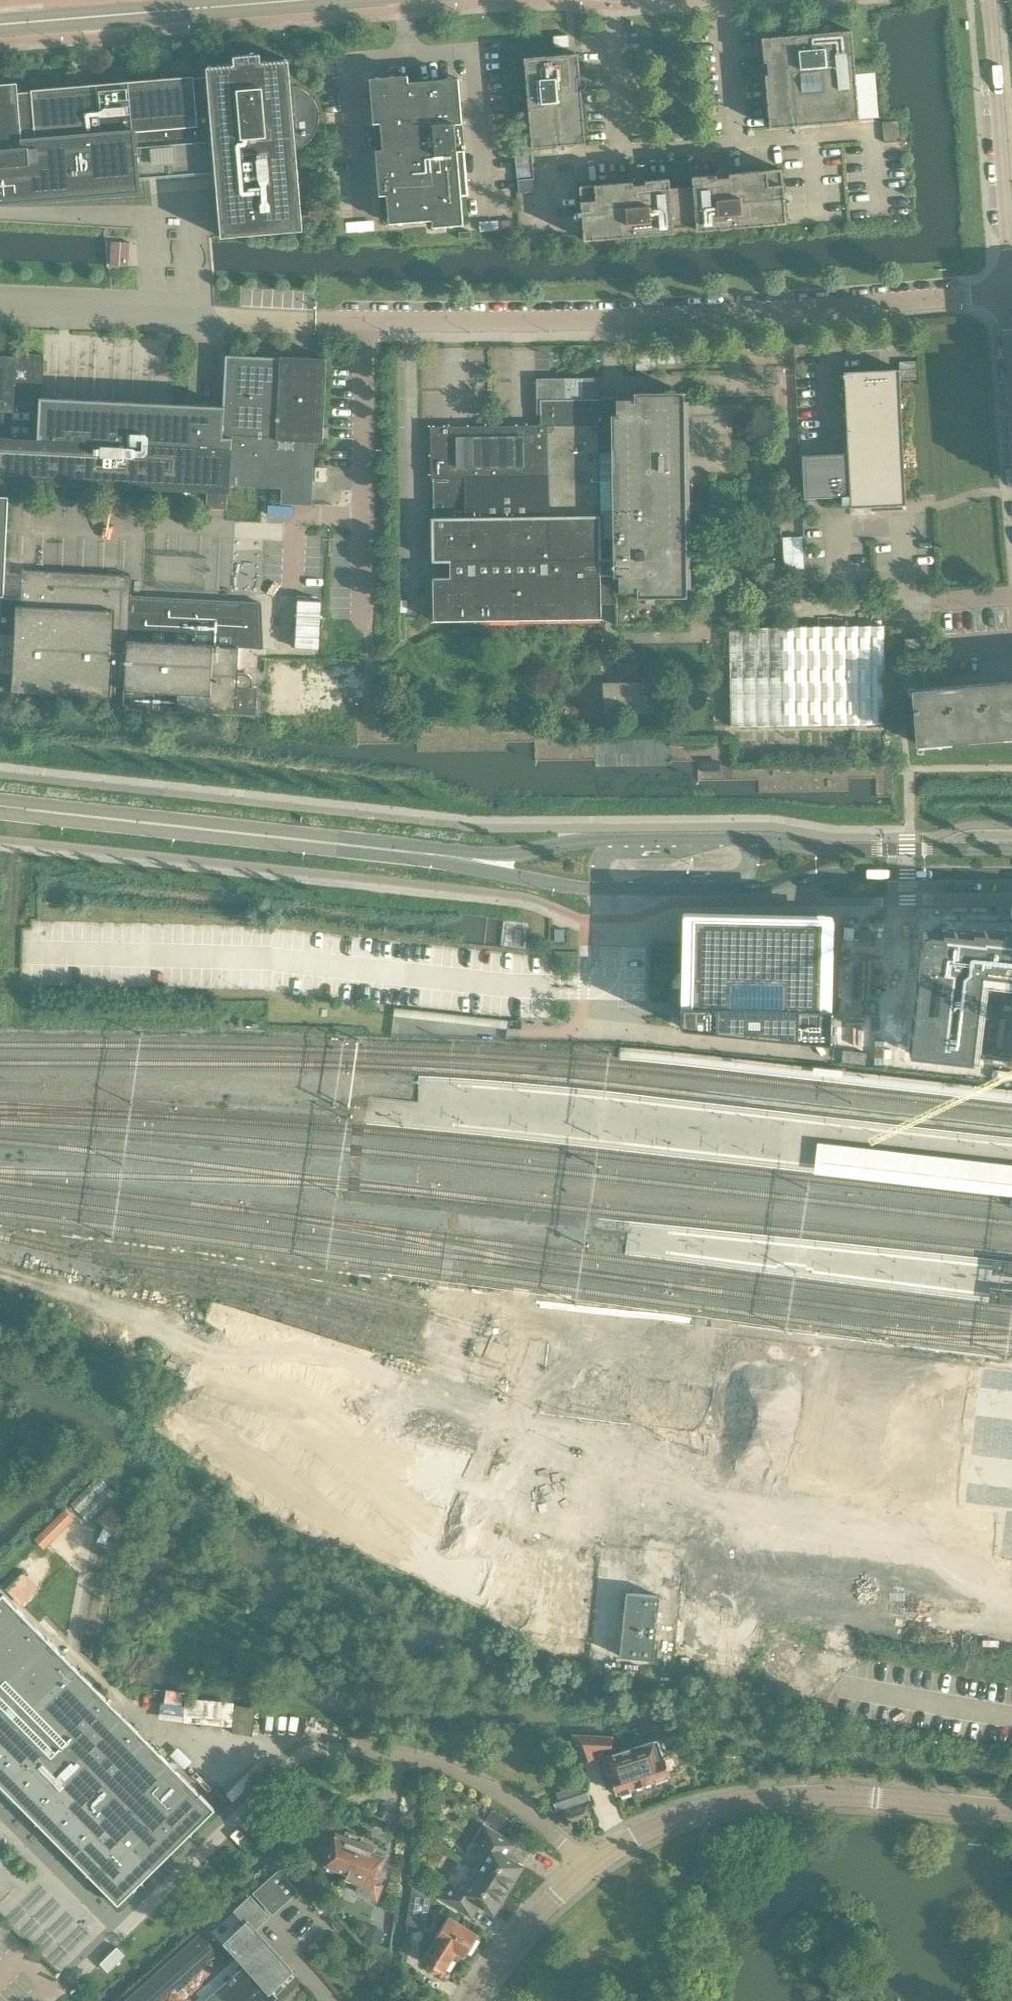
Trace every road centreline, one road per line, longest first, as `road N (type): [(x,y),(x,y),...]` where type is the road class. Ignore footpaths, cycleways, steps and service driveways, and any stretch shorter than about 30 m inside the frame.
road 1 (residential): [(461,1773),(503,1683),(521,1586),(500,1565),(274,1530),(299,1306),(963,1380),(940,1559),(946,1577)]
road 2 (residential): [(1005,297),(613,322),(319,324)]
road 3 (secondary): [(480,863),(0,805)]
road 4 (residential): [(588,1868),(680,1815),(774,1798),(1011,1811)]
road 5 (residential): [(990,0),(1005,297)]
road 6 (secondary): [(737,885),(1011,873)]
road 7 (secondary): [(1011,849),(747,841)]
road 8 (residential): [(718,1582),(889,1603),(946,1577)]
road 9 (tertiary): [(0,24),(187,9)]
road 10 (residential): [(473,2000),(588,1868)]
road 11 (residential): [(461,1773),(525,1812),(588,1868)]
road 12 (secondary): [(621,840),(480,863)]
road 13 (secondary): [(480,863),(608,891)]
road 14 (secondary): [(608,891),(737,885)]
road 15 (secondary): [(747,841),(621,840)]

